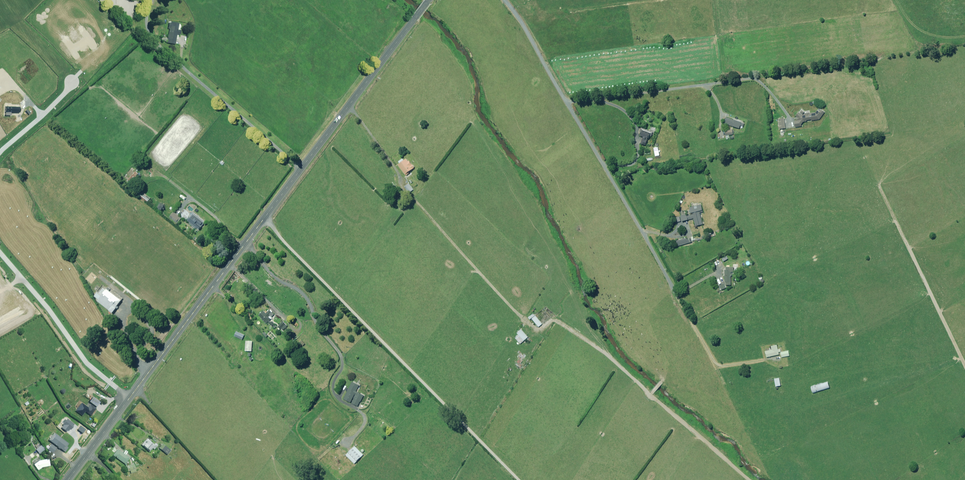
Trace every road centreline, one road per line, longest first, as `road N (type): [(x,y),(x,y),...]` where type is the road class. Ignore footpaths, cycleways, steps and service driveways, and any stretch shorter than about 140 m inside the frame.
road 1 (tertiary): [(131,397),(429,0)]
road 2 (residential): [(505,0),(717,363)]
road 3 (track): [(964,376),(877,186)]
road 4 (residential): [(131,397),(87,365),(0,251)]

